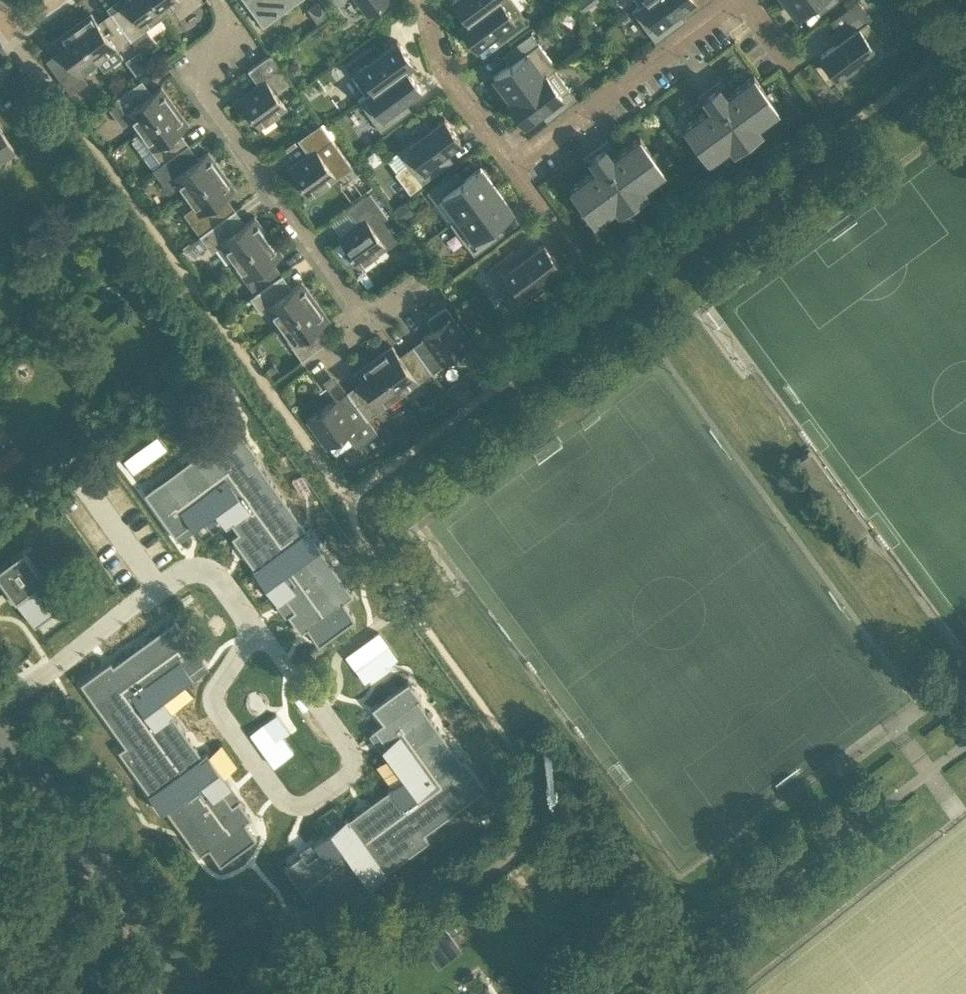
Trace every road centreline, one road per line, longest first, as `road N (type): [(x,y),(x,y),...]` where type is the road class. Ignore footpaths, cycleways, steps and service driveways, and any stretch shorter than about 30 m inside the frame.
road 1 (residential): [(368,324),(197,87),(200,66),(231,43),(230,17),(218,0)]
road 2 (residential): [(0,712),(175,576),(199,568),(218,576),(255,624)]
road 3 (residential): [(193,993),(0,734)]
road 4 (residential): [(737,0),(511,165)]
road 5 (residential): [(255,624),(358,769),(296,808)]
road 6 (residential): [(296,808),(212,700),(255,624)]
road 7 (residential): [(511,165),(446,75),(421,0)]

